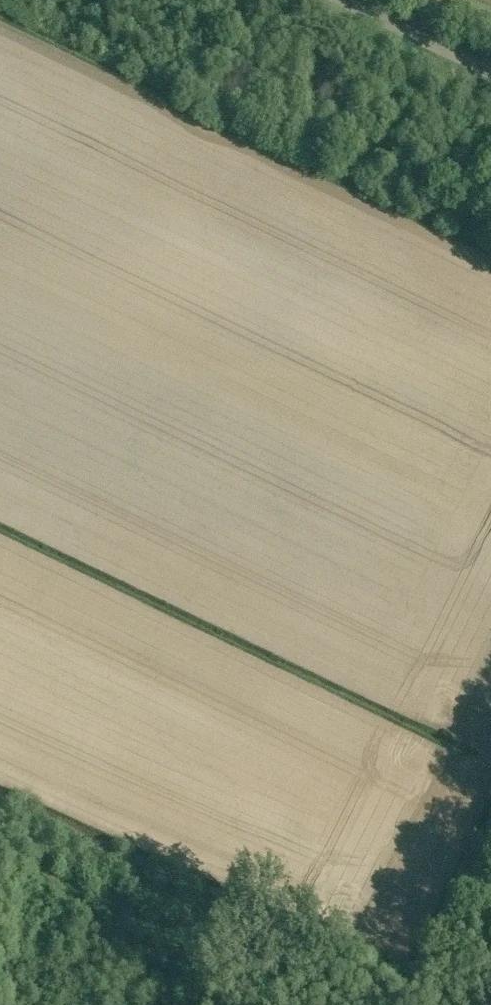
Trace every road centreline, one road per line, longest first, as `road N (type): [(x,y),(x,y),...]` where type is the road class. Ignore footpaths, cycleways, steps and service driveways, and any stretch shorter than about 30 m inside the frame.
road 1 (unclassified): [(490,71),(343,0)]

